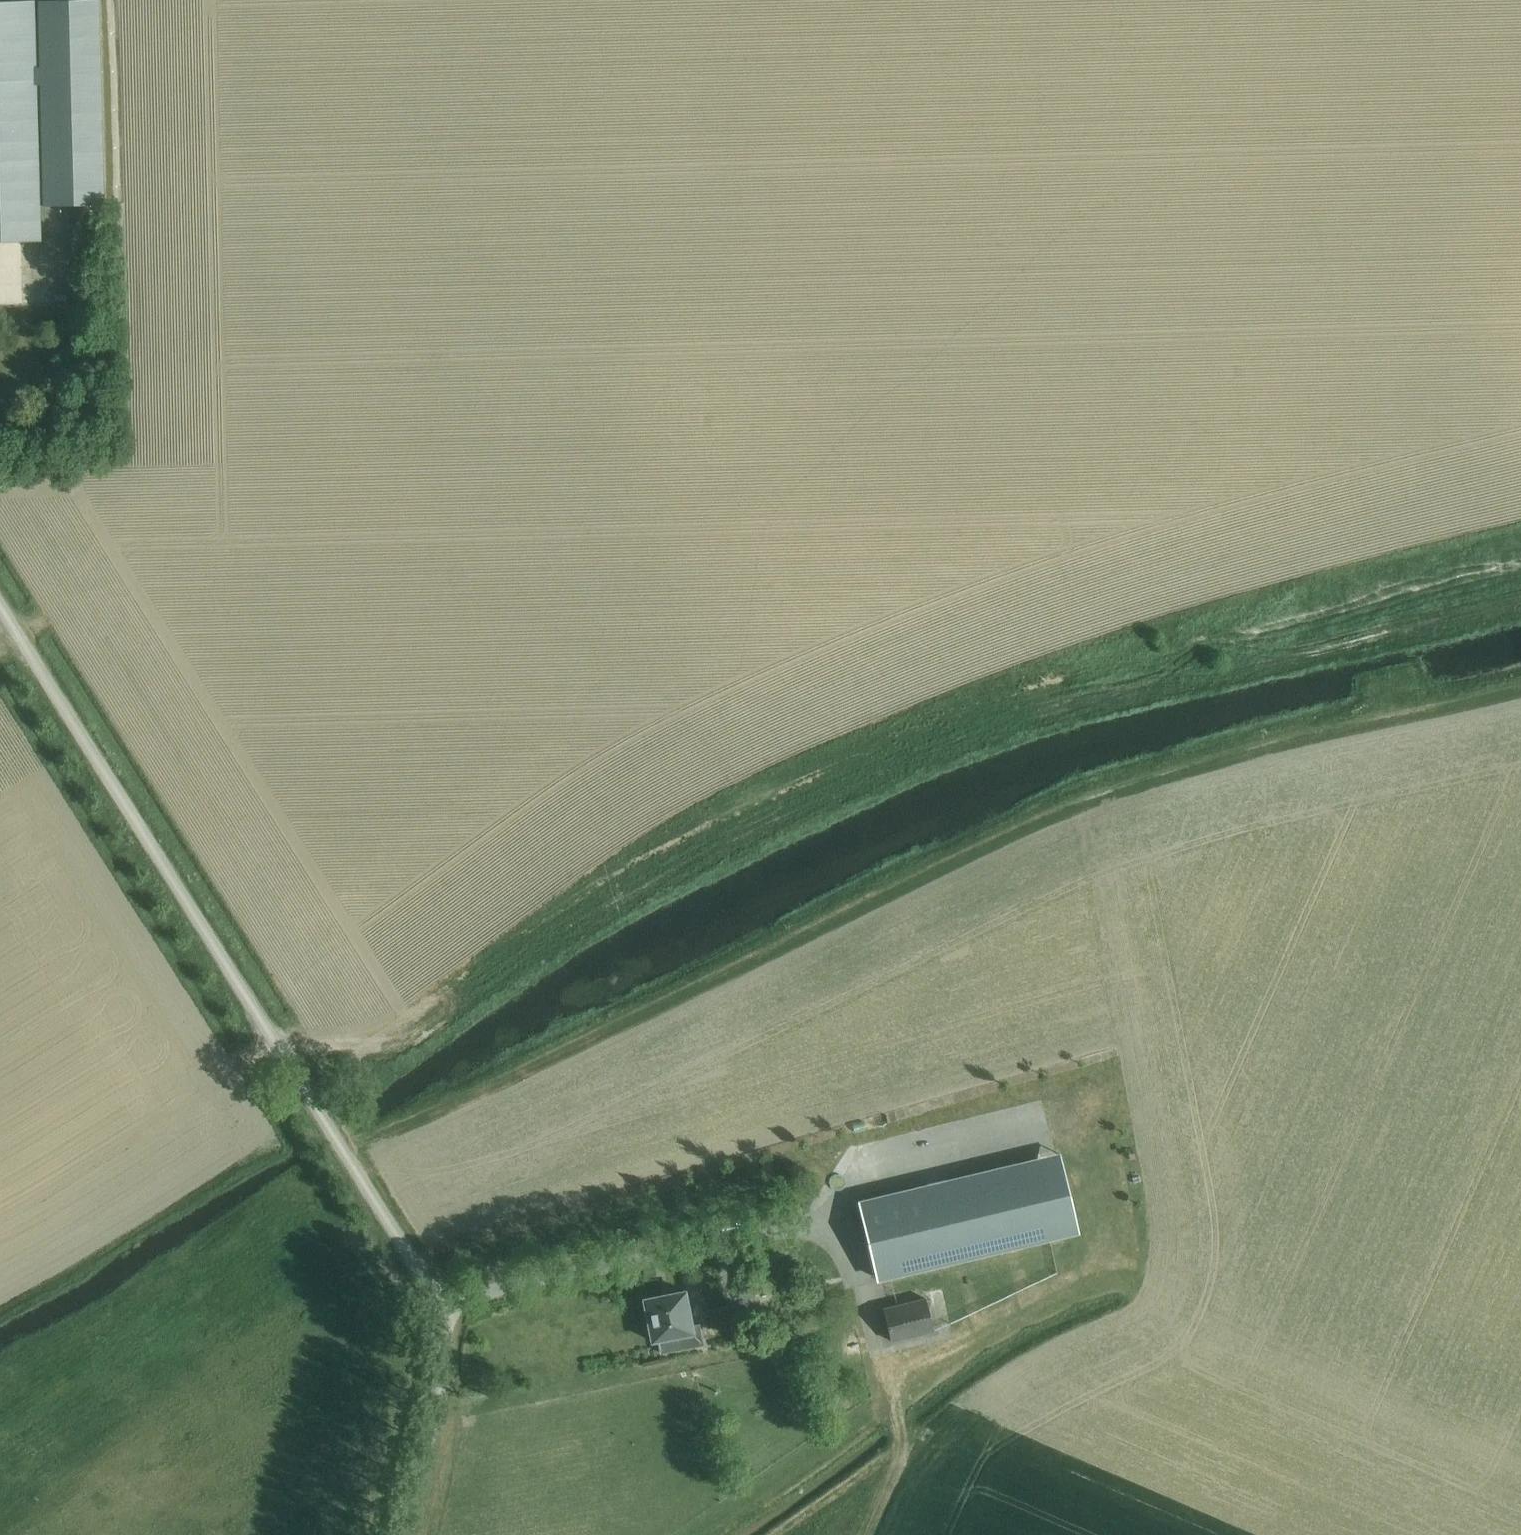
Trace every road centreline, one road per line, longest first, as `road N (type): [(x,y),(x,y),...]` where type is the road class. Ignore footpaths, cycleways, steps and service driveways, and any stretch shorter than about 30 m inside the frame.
road 1 (unclassified): [(404,1534),(442,1381),(439,1304),(0,605)]
road 2 (track): [(867,1534),(901,1455),(880,1356)]

